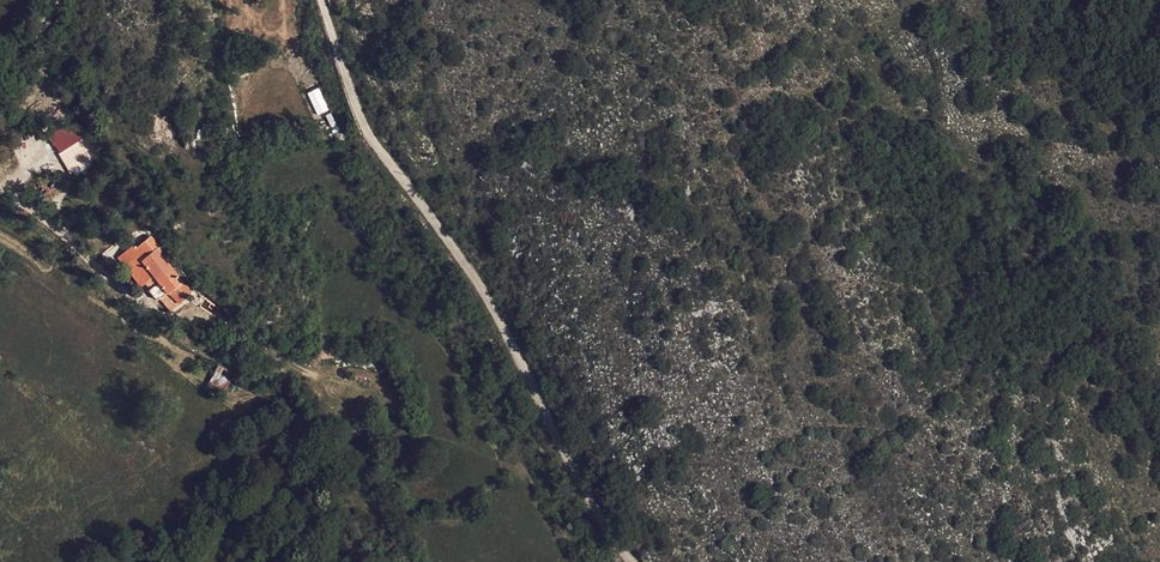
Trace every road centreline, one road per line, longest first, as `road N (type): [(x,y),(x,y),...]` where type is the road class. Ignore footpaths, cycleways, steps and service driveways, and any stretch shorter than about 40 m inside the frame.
road 1 (unclassified): [(625,561),(488,302),(363,123),(321,0)]

